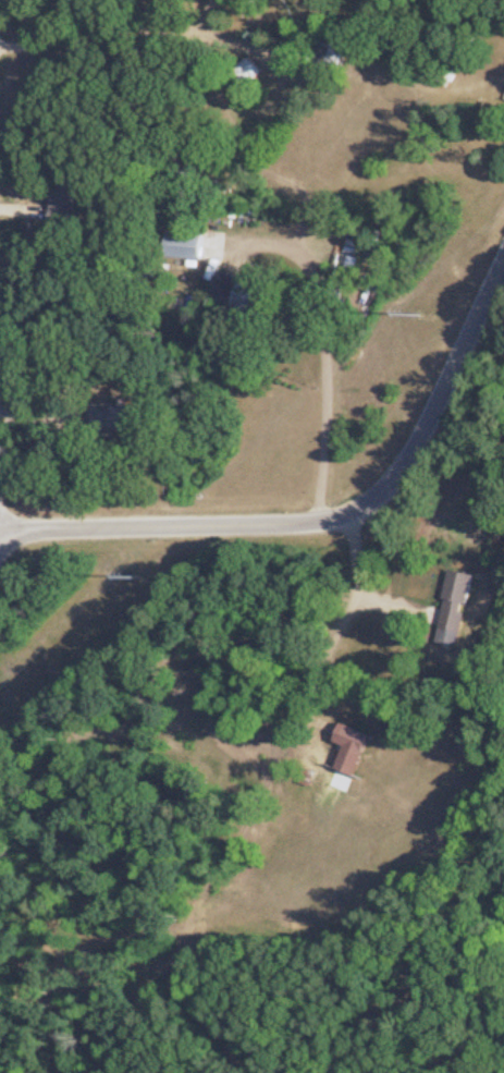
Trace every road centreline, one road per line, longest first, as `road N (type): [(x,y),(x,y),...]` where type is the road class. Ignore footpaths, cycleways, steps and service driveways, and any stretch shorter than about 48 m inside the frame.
road 1 (residential): [(0,534),(321,521),(371,502),(410,454),(503,257)]

